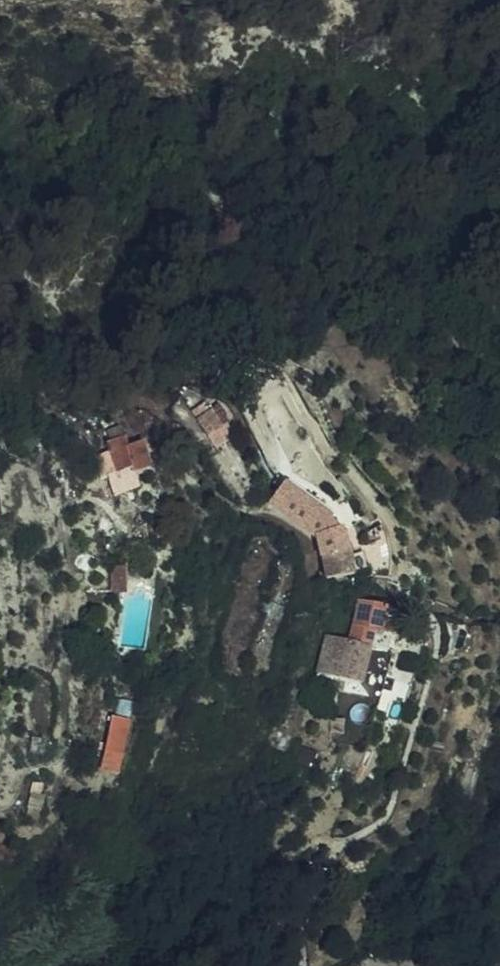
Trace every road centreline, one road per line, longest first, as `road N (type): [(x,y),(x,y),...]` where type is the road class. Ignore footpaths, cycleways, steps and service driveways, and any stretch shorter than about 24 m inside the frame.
road 1 (track): [(499,710),(377,965)]

